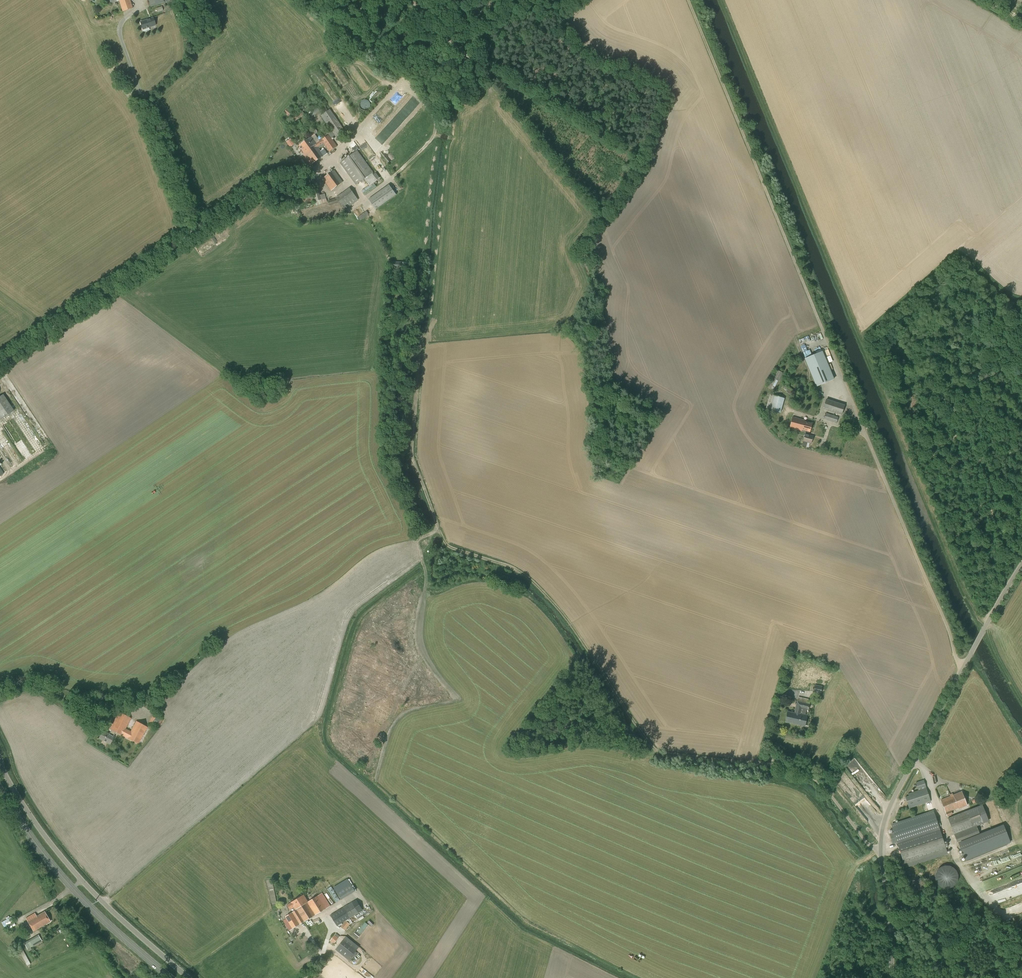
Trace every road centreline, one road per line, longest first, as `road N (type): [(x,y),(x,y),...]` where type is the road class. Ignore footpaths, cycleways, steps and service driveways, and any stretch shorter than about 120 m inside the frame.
road 1 (track): [(963,667),(688,0)]
road 2 (unclassified): [(892,977),(886,816),(1021,565)]
road 3 (unclassified): [(0,364),(268,185)]
road 4 (unclassified): [(187,977),(104,905),(48,840),(0,761)]
road 5 (primary): [(169,977),(56,870),(0,787)]

